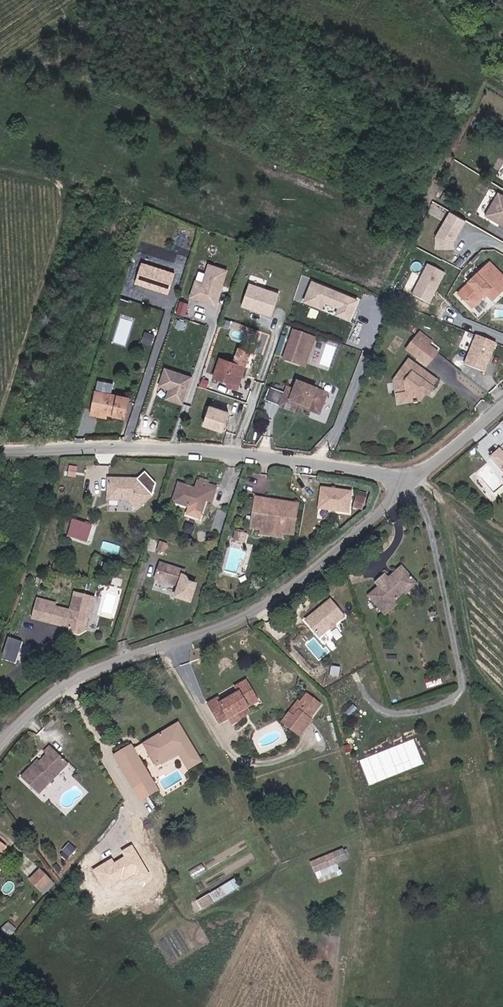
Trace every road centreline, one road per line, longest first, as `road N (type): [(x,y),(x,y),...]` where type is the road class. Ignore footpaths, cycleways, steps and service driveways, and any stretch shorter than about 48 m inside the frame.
road 1 (residential): [(416,473),(334,551),(267,600),(93,669),(0,741)]
road 2 (residential): [(0,449),(167,446),(416,473)]

